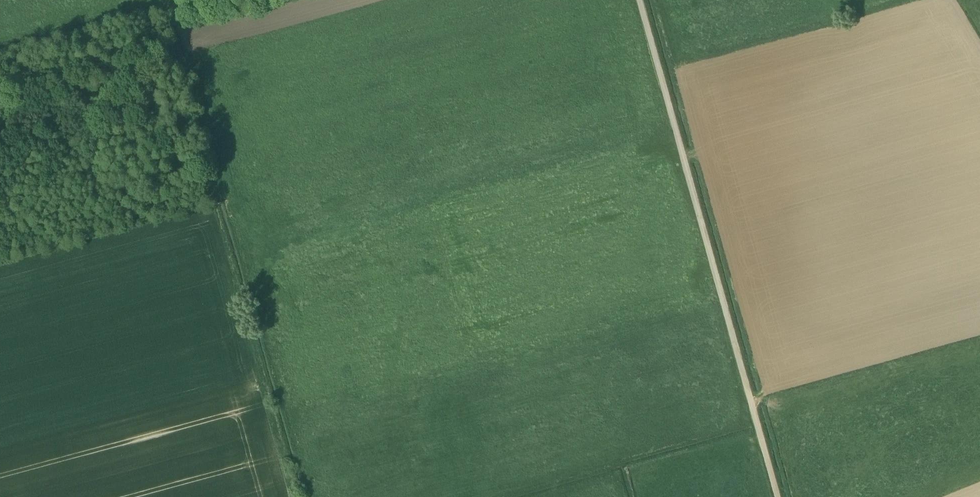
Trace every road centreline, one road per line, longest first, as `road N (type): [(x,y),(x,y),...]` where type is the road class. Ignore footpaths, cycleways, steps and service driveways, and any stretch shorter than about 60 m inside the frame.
road 1 (unclassified): [(778,496),(641,0)]

